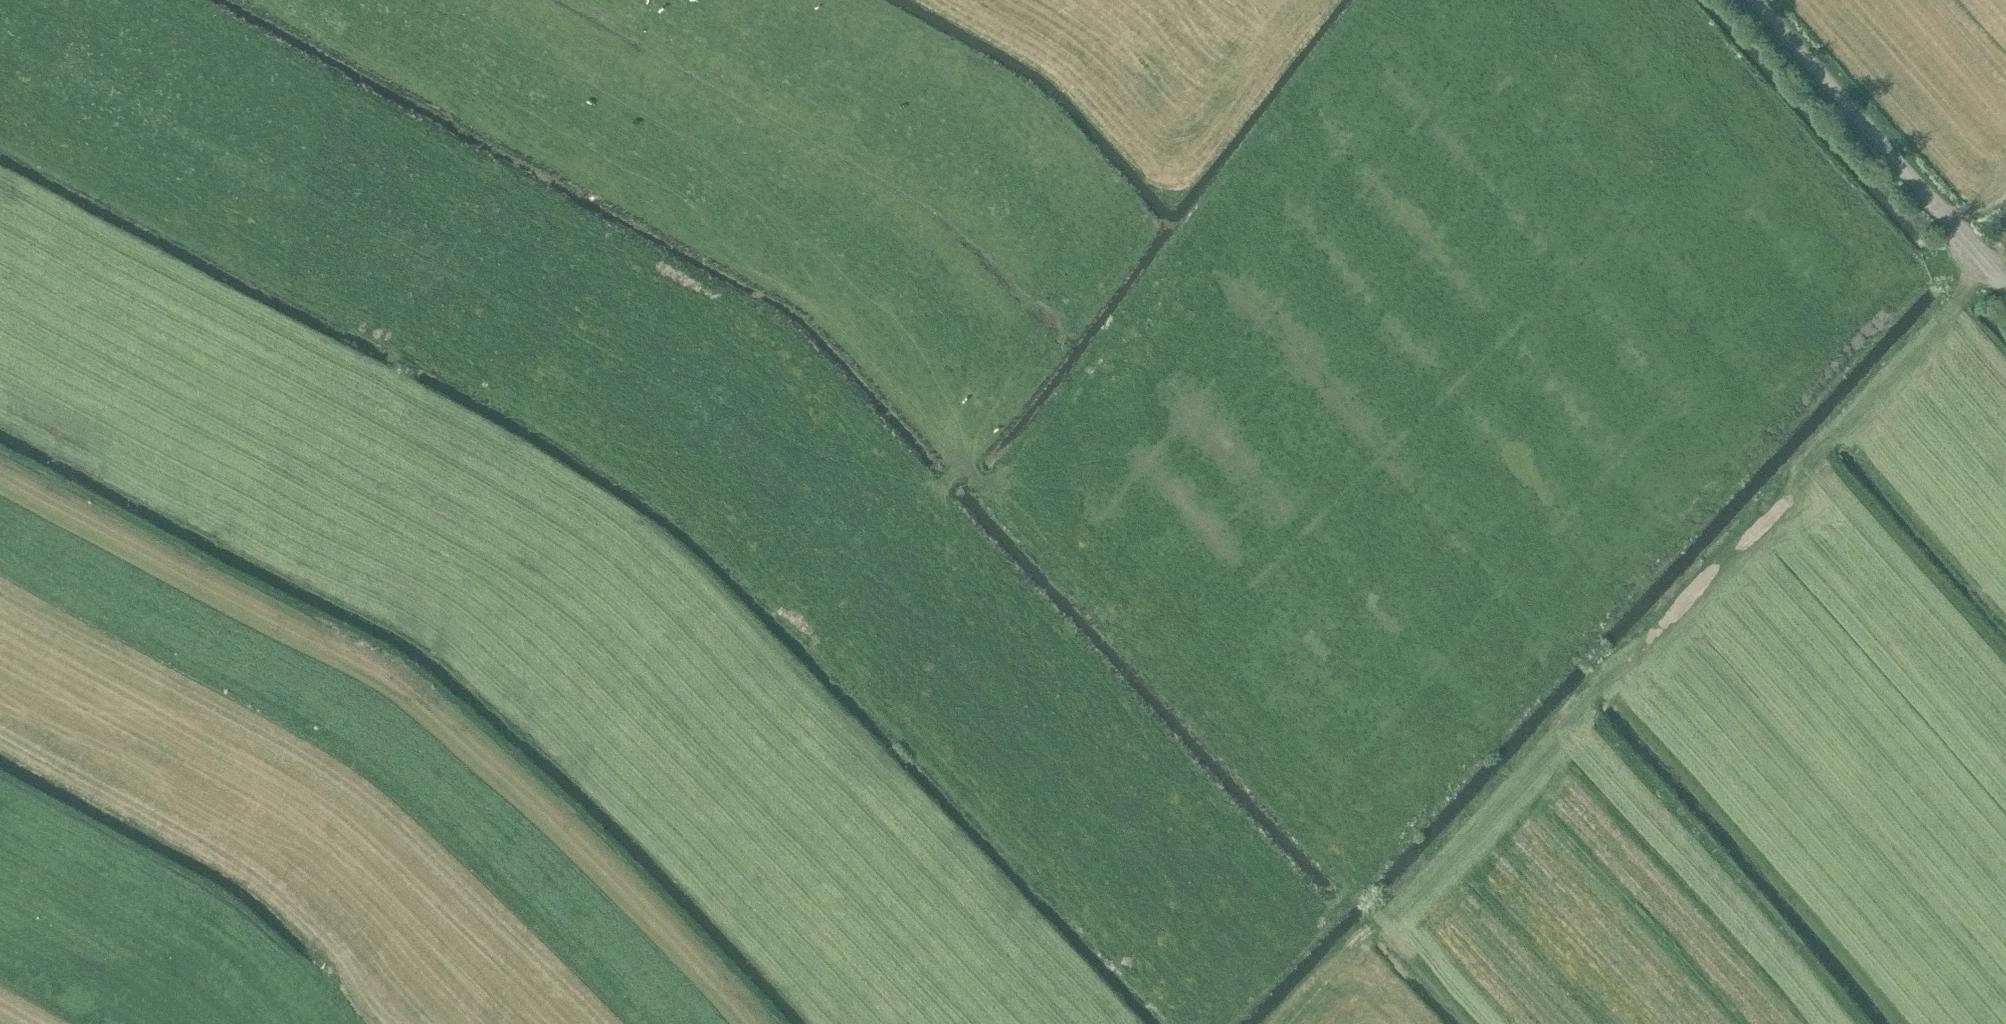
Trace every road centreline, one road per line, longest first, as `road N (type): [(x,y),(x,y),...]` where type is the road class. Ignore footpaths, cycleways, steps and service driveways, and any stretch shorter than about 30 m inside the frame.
road 1 (unclassified): [(2005,329),(1709,0)]

